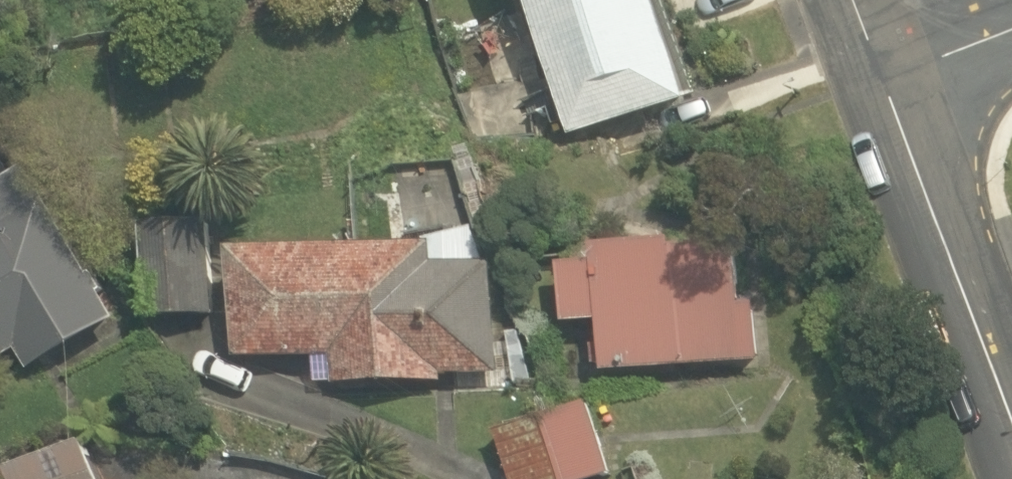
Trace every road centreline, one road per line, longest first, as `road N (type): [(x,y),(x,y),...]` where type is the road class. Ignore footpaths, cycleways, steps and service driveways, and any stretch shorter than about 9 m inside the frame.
road 1 (unclassified): [(873,64),(999,277),(1011,319)]
road 2 (unclassified): [(1011,18),(873,64)]

